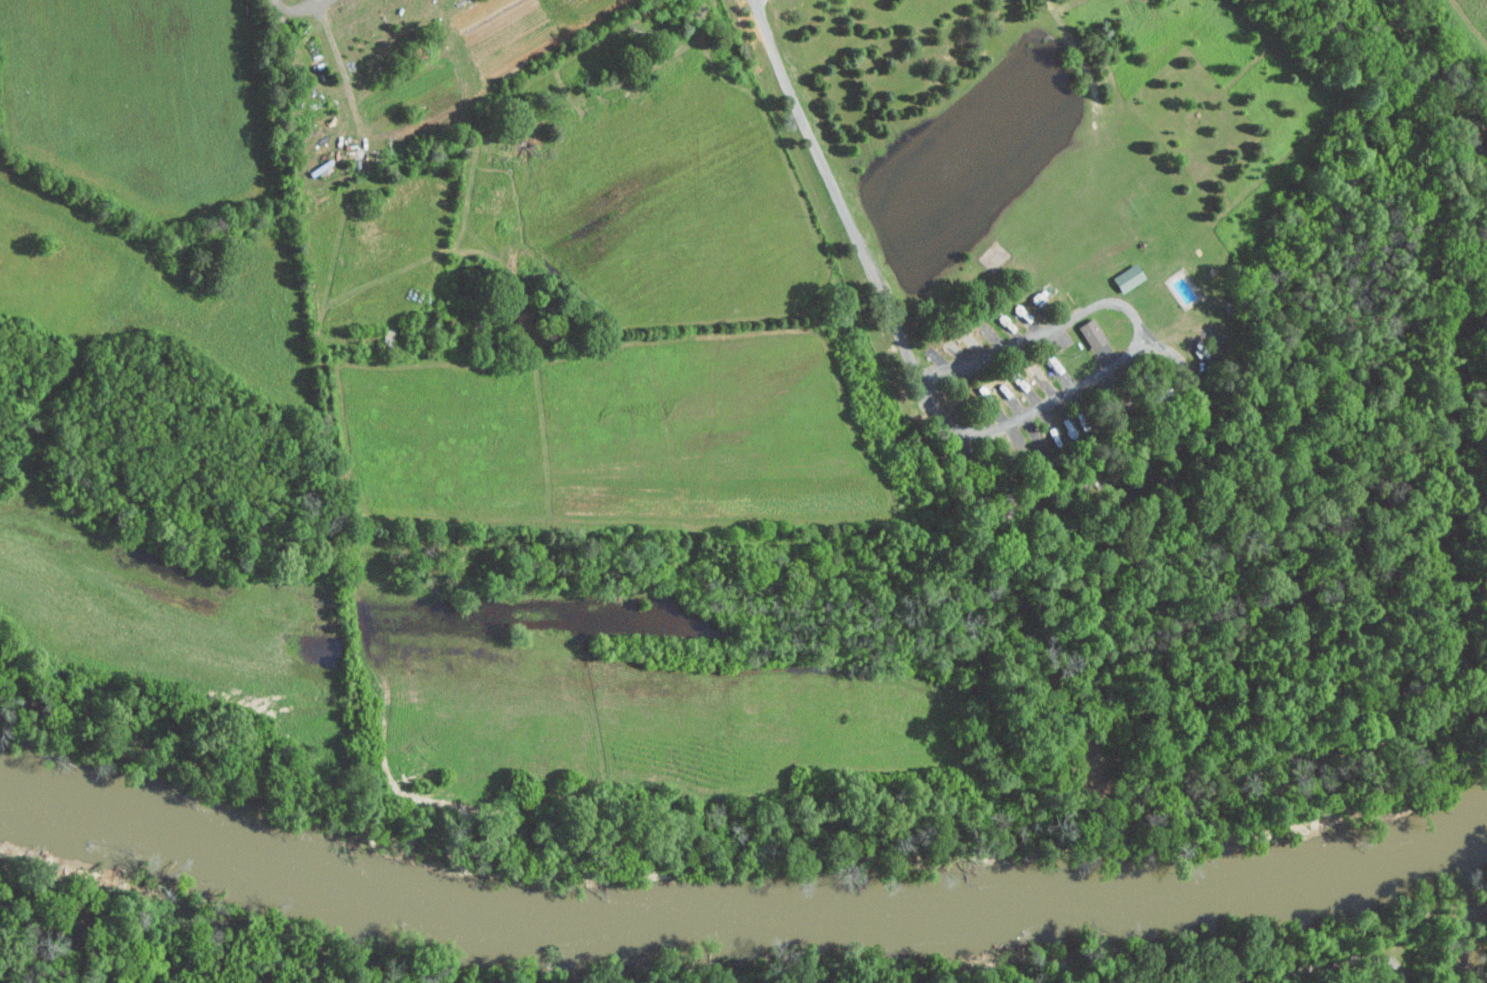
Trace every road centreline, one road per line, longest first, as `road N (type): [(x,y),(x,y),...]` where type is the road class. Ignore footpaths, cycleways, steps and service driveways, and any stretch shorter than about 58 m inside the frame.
road 1 (residential): [(1245,982),(1375,958),(1411,982)]

